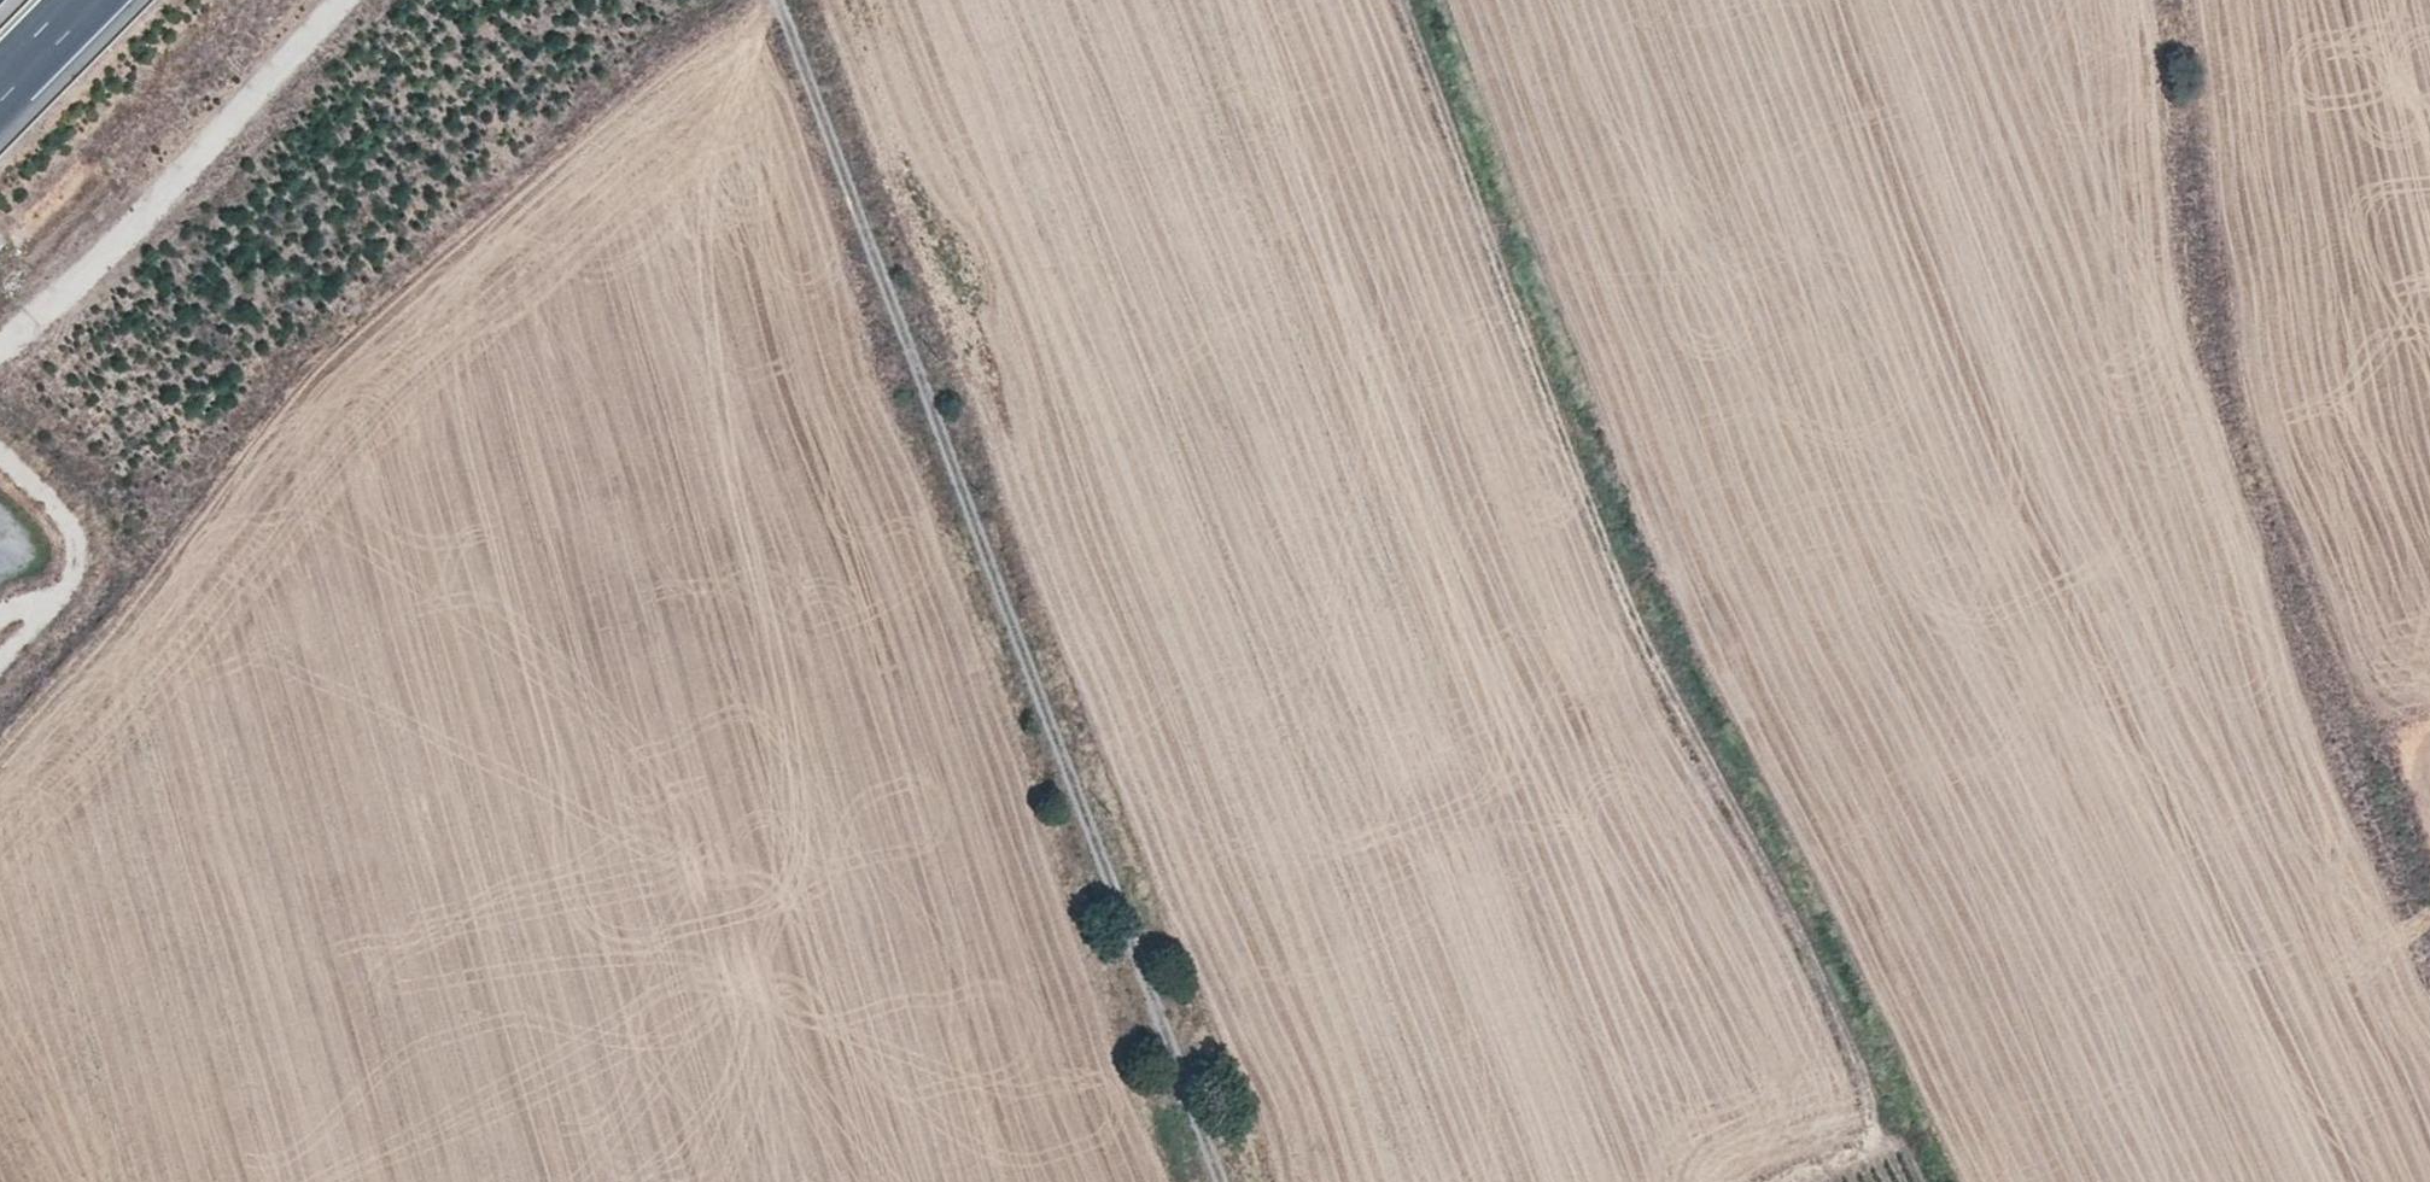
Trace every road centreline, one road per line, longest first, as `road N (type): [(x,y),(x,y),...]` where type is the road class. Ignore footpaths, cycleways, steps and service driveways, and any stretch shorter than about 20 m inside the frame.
road 1 (track): [(344,0),(0,348)]
road 2 (track): [(0,659),(56,597),(81,549),(52,499)]

